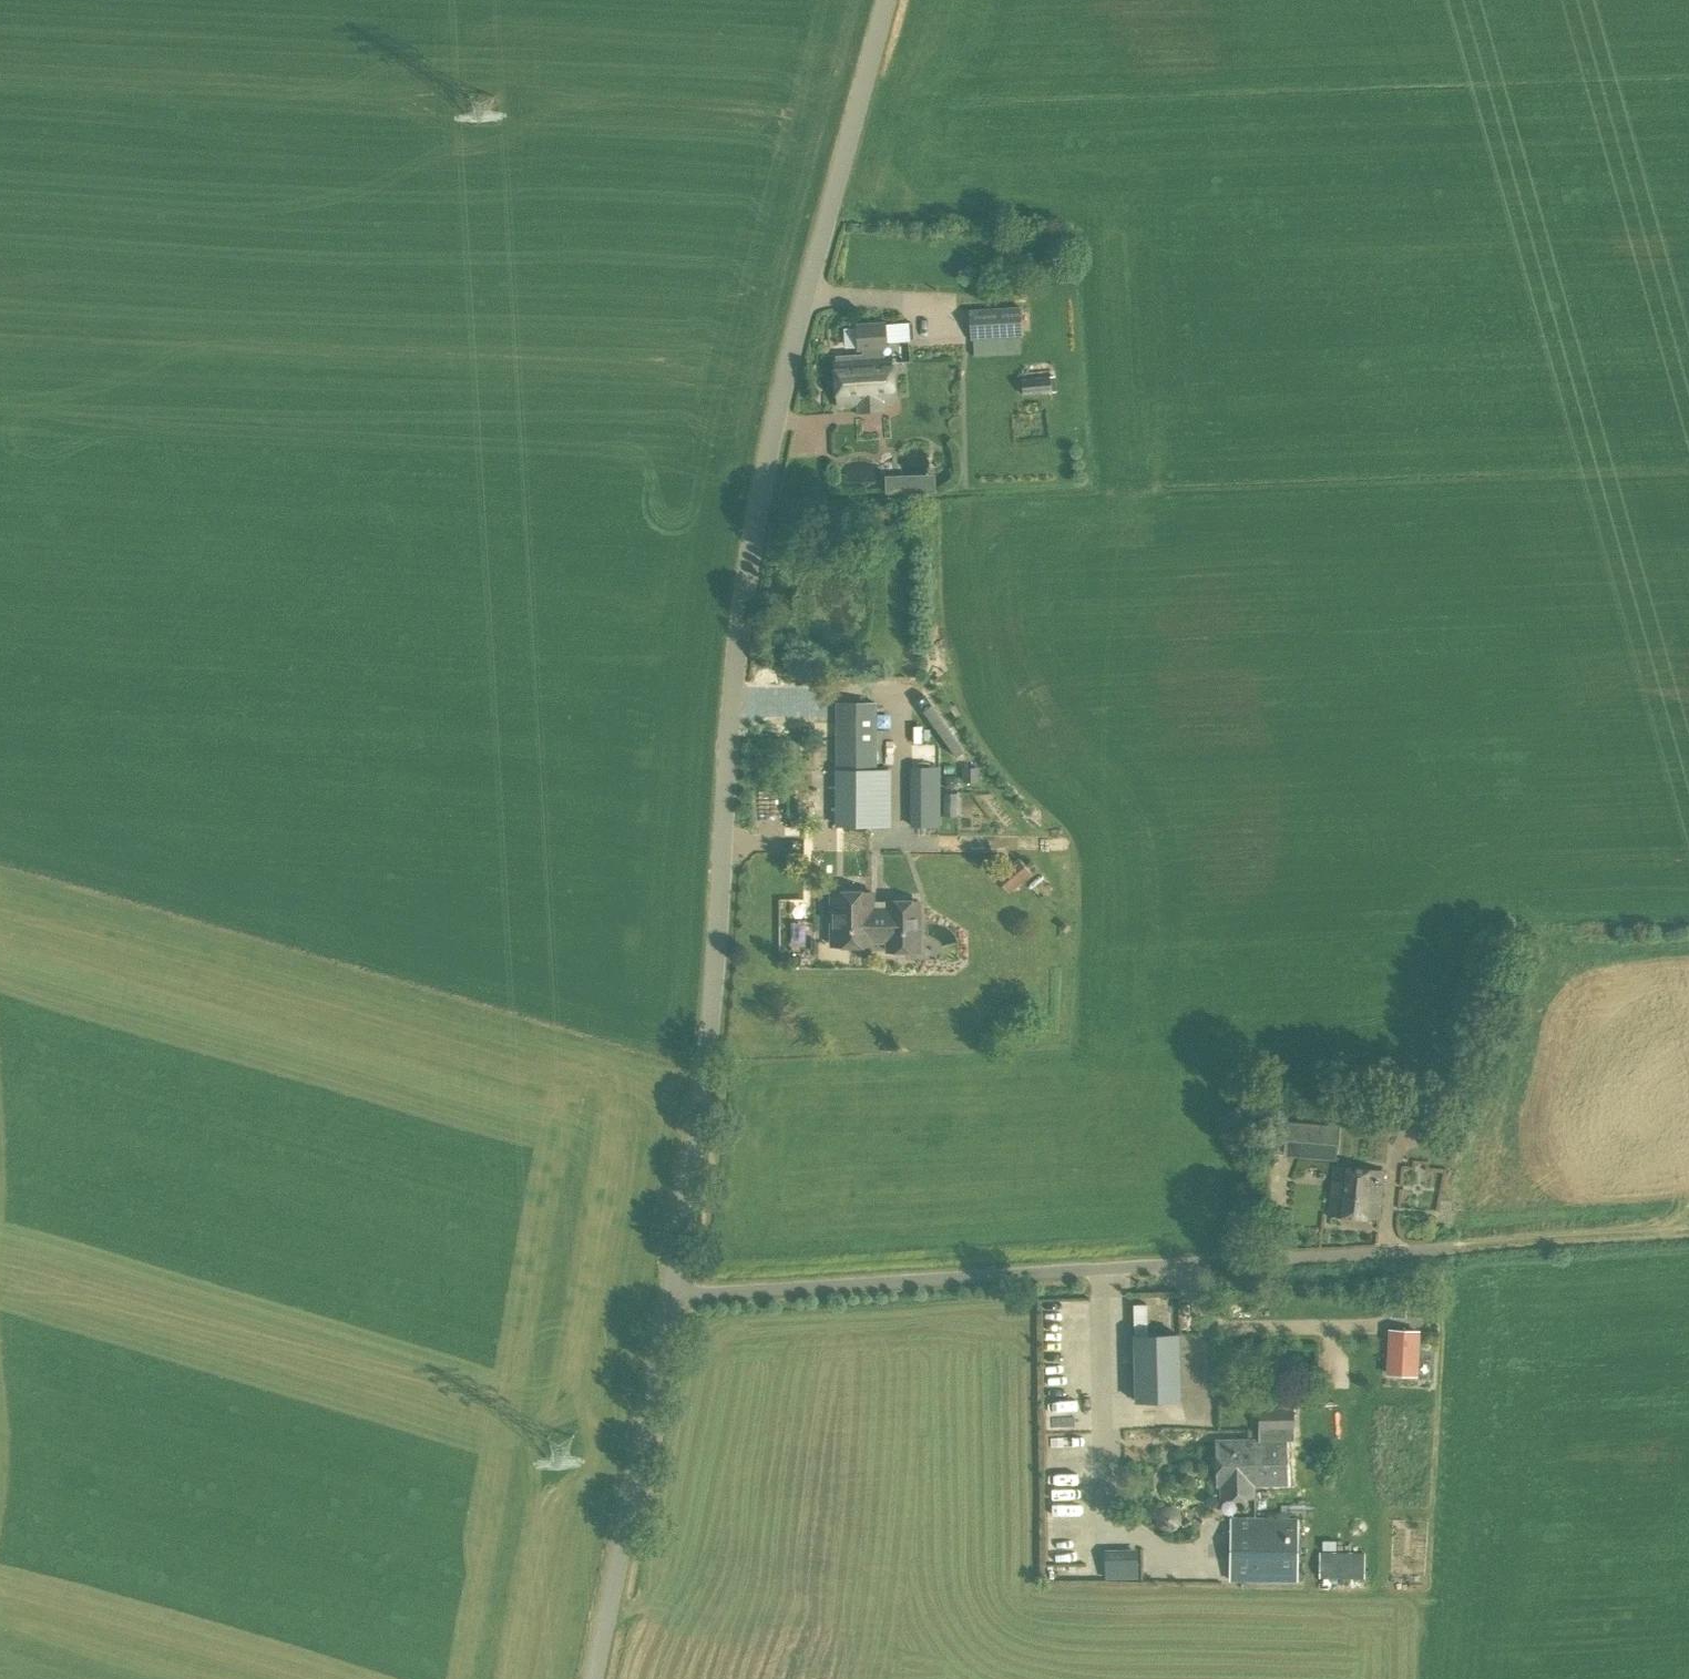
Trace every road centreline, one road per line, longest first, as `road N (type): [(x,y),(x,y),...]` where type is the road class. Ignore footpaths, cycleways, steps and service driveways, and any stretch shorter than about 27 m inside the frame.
road 1 (tertiary): [(669,1295),(701,1105),(746,574),(762,483),(885,0)]
road 2 (unclassified): [(669,1295),(1676,1231)]
road 3 (tertiary): [(592,1678),(669,1295)]

